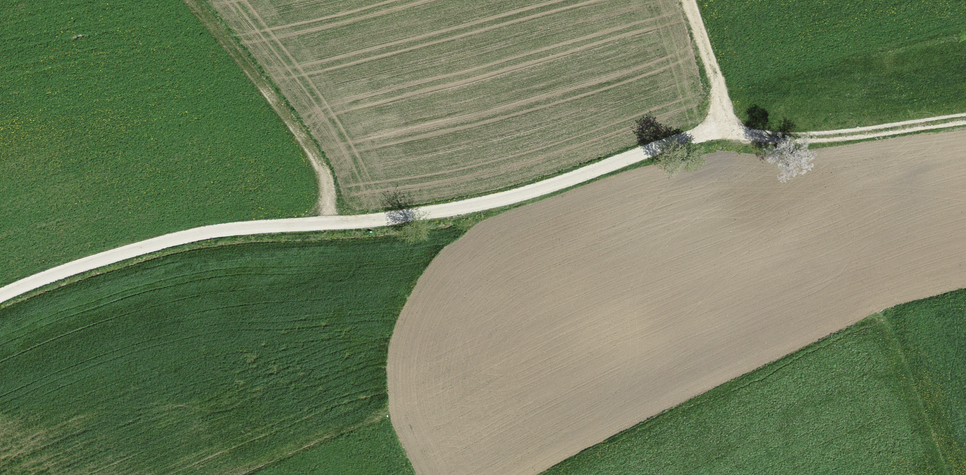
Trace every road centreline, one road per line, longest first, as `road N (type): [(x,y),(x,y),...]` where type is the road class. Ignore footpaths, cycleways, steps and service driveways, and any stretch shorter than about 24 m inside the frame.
road 1 (track): [(0,294),(176,239),(486,203),(710,132)]
road 2 (track): [(327,225),(327,180),(311,146),(192,0)]
road 3 (track): [(710,132),(829,137),(965,119)]
road 4 (track): [(689,0),(718,86),(710,132)]

